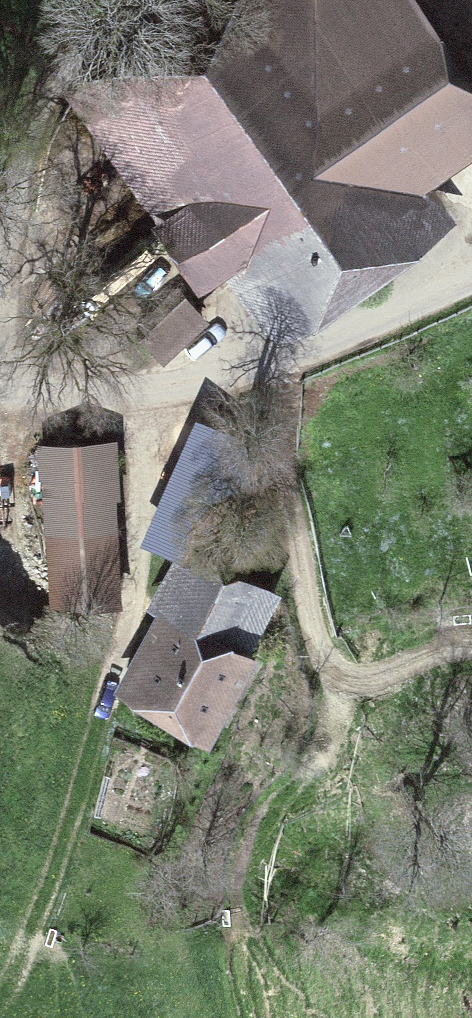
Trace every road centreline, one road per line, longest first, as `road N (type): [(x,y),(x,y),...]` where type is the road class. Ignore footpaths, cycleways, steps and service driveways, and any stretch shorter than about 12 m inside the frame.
road 1 (track): [(42,912),(94,757),(130,605),(163,389)]
road 2 (unclassified): [(0,390),(163,389),(237,376),(471,280)]
road 3 (track): [(232,966),(249,859),(270,804),(351,694),(425,650),(471,645)]
road 4 (track): [(103,0),(45,65),(21,159),(0,326)]
road 5 (track): [(278,361),(294,526),(315,629),(351,694)]

